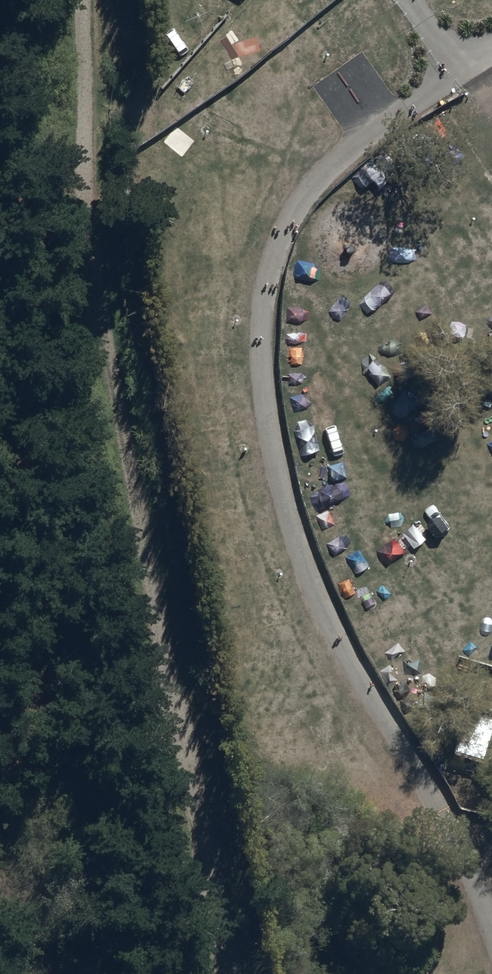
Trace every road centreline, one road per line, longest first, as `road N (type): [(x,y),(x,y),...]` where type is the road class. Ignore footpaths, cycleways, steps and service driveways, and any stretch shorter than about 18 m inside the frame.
road 1 (track): [(491,928),(439,793),(347,659),(294,539),(261,401),(272,258),(307,188),(396,123),(462,55)]
road 2 (track): [(0,71),(182,973)]

